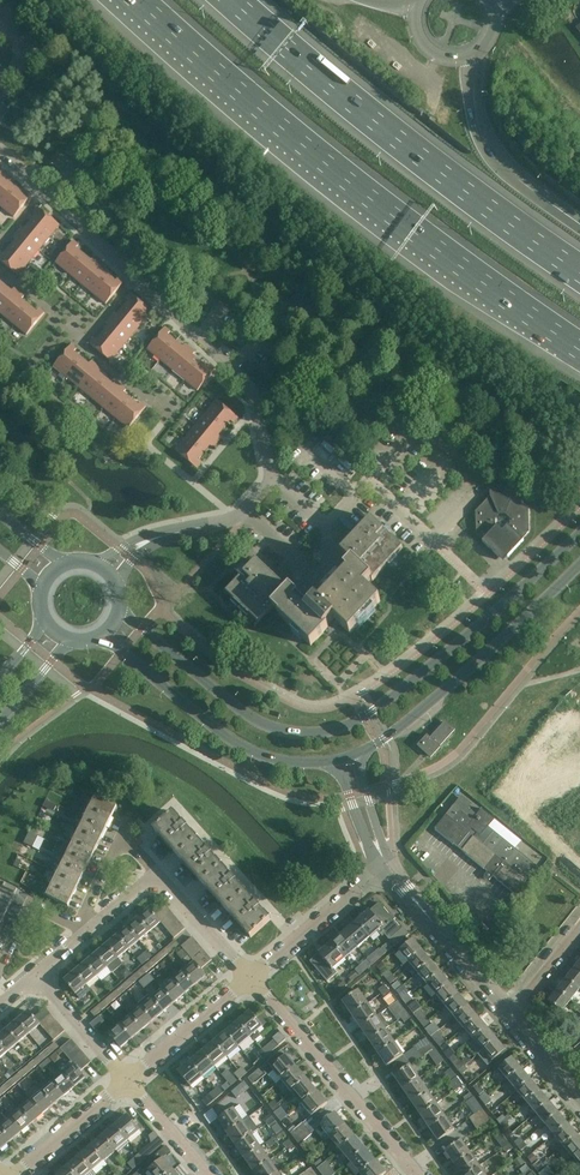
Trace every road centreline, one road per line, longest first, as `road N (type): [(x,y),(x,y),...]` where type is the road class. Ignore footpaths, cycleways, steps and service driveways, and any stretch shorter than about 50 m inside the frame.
road 1 (secondary): [(579,534),(437,661),(337,730),(288,732),(245,715),(118,612)]
road 2 (motorway): [(138,0),(344,177),(579,350)]
road 3 (motorway): [(579,272),(379,124),(233,0)]
road 4 (residential): [(240,516),(272,477),(252,396),(137,279)]
road 5 (secondary): [(358,754),(451,685),(579,565)]
road 6 (secondary): [(102,635),(234,743),(283,761),(336,761)]
road 7 (residential): [(417,1174),(251,982)]
road 8 (motorway): [(579,230),(486,154),(473,123),(469,57)]
road 9 (tertiary): [(509,1013),(389,868)]
road 10 (residential): [(251,982),(389,868)]
road 11 (residential): [(145,399),(82,345),(137,279)]
road 12 (residential): [(127,1083),(251,982)]
road 13 (residential): [(88,933),(86,911),(123,836),(157,876)]
road 14 (residential): [(240,516),(153,539),(108,573)]
road 15 (residential): [(251,982),(157,876)]
road 16 (residential): [(19,1174),(127,1083)]
road 17 (residential): [(127,1083),(36,979)]
road 18 (residential): [(0,968),(32,905),(88,933)]
road 19 (residential): [(137,279),(42,193)]
road 20 (residential): [(205,1174),(127,1083)]

